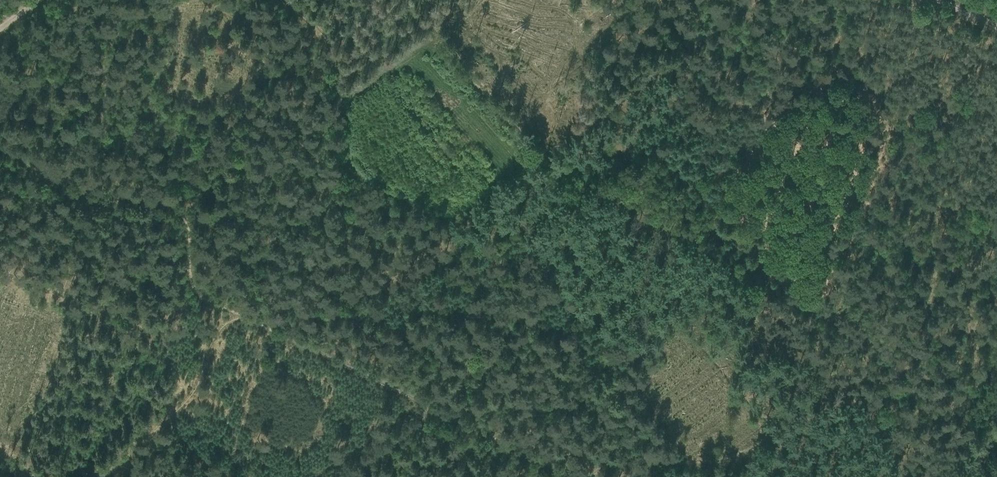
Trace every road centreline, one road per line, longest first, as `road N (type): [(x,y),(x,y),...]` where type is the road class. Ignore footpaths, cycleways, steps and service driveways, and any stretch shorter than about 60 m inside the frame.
road 1 (track): [(0,145),(63,183),(174,193),(188,265),(200,283),(243,302)]

